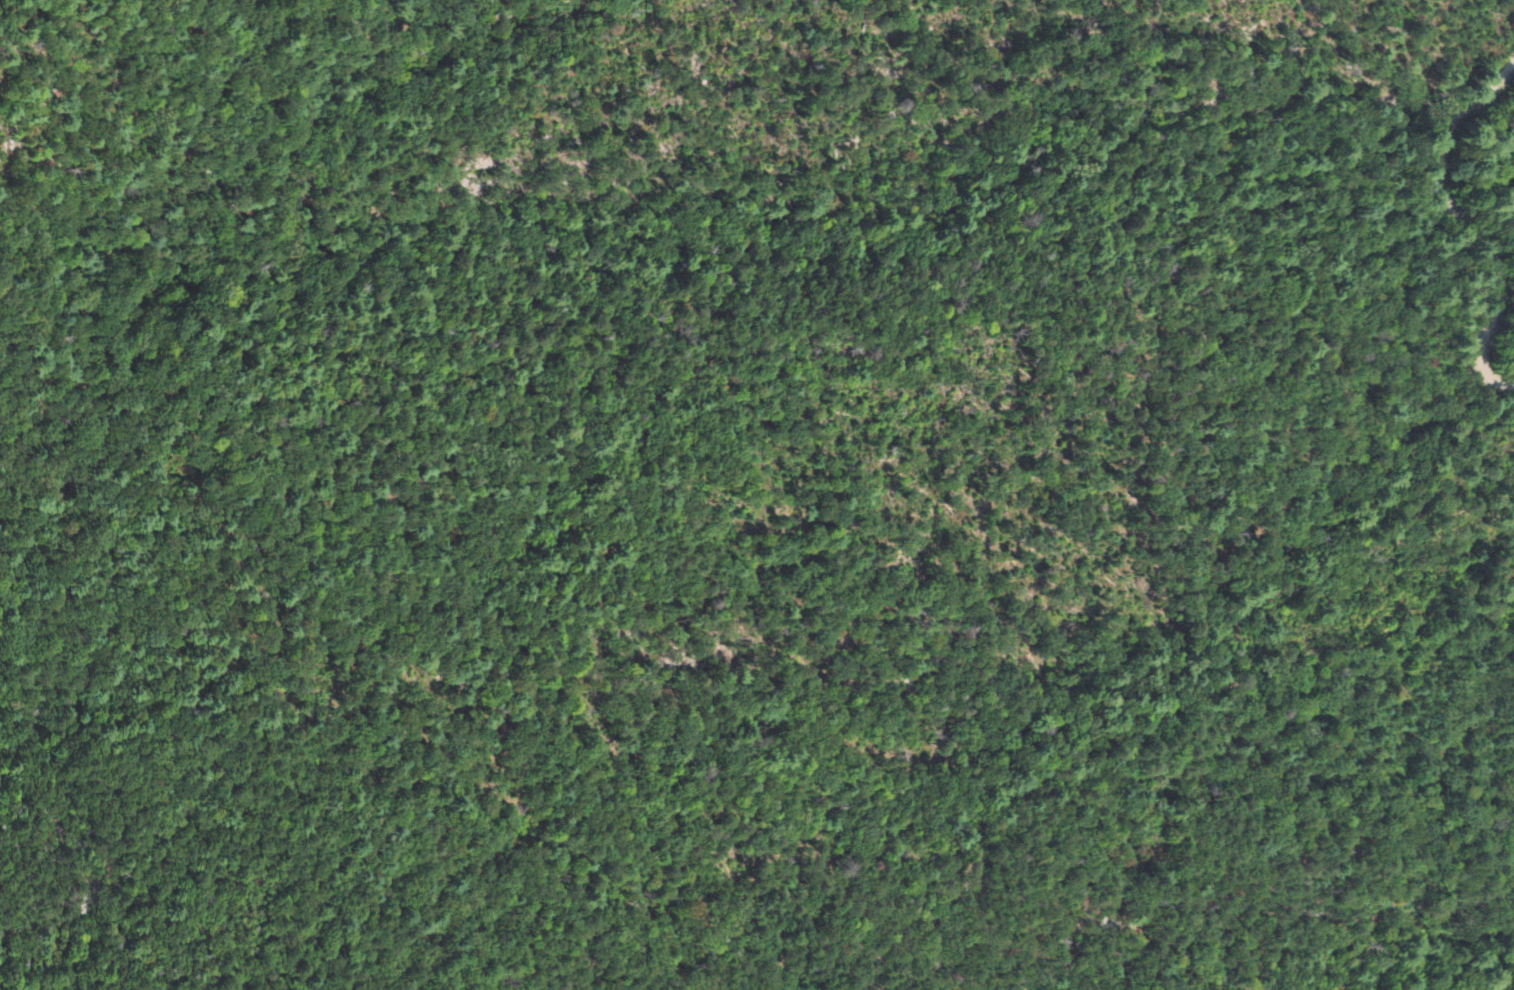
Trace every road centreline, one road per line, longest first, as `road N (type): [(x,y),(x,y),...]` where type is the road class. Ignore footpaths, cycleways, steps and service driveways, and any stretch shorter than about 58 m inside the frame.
road 1 (residential): [(1513,386),(1485,375),(1505,277),(1444,206),(1455,140),(1513,84)]

